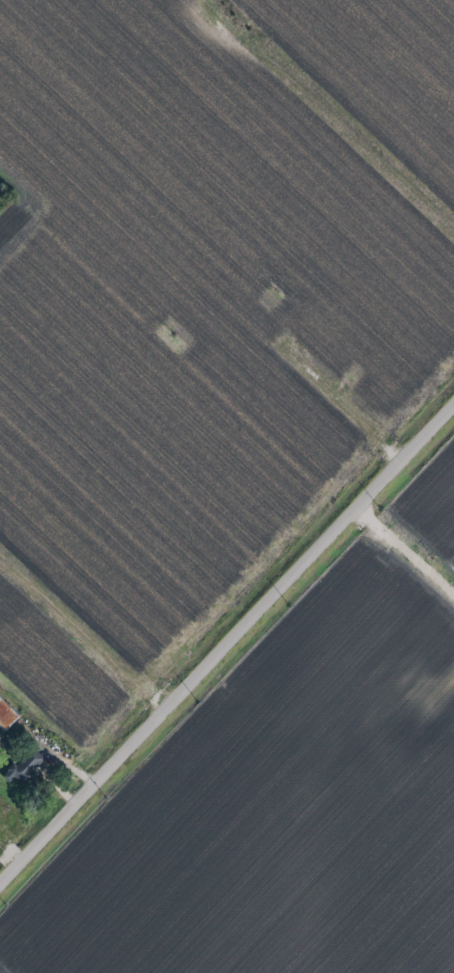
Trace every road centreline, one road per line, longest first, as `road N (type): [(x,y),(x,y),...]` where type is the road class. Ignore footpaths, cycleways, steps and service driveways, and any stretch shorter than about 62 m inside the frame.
road 1 (residential): [(0,883),(453,405)]
road 2 (residential): [(38,201),(453,588)]
road 3 (residential): [(453,223),(250,35)]

